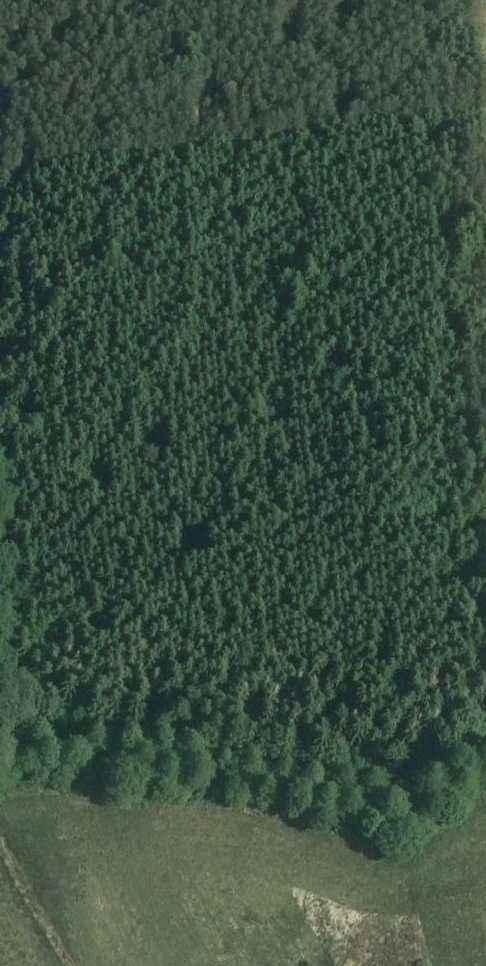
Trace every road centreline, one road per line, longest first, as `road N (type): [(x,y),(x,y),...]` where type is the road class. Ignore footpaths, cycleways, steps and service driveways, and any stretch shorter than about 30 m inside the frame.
road 1 (track): [(485,734),(412,773),(380,779),(151,736),(38,730),(0,742)]

